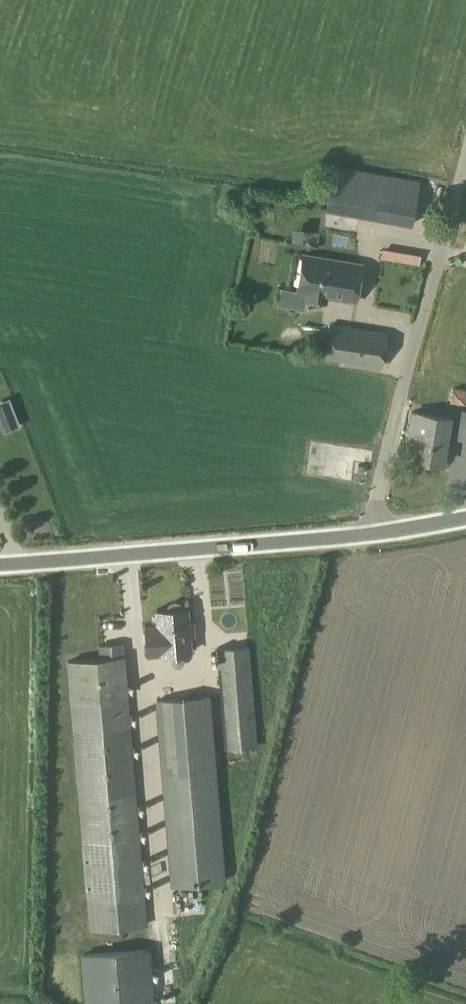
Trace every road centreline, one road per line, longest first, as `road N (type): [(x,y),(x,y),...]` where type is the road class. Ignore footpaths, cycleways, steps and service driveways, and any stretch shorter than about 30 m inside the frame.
road 1 (unclassified): [(0,564),(300,541),(465,519)]
road 2 (track): [(367,533),(465,152)]

